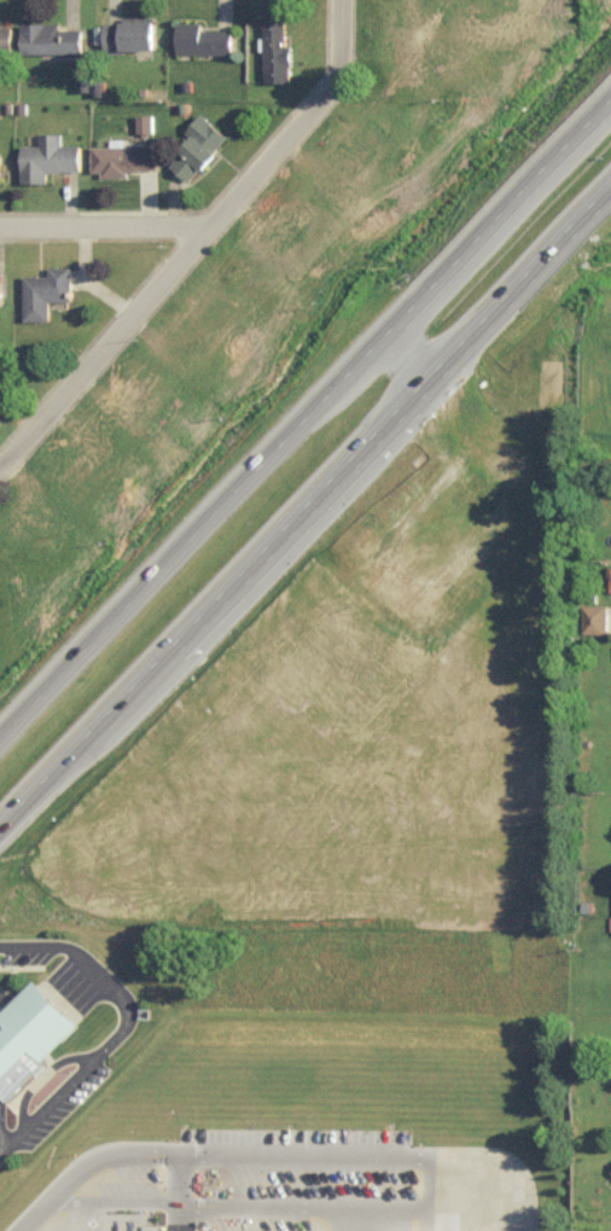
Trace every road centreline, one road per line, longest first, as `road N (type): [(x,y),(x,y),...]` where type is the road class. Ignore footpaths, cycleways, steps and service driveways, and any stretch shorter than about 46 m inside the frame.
road 1 (residential): [(8,459),(333,83),(341,0)]
road 2 (motorway): [(345,331),(0,710)]
road 3 (motorway): [(339,420),(610,122)]
road 4 (motorway): [(339,420),(610,165)]
road 5 (motorway): [(571,87),(345,331)]
road 6 (motorway): [(0,788),(171,602)]
road 7 (motorway): [(171,602),(339,420)]
road 8 (residential): [(221,219),(0,221)]

